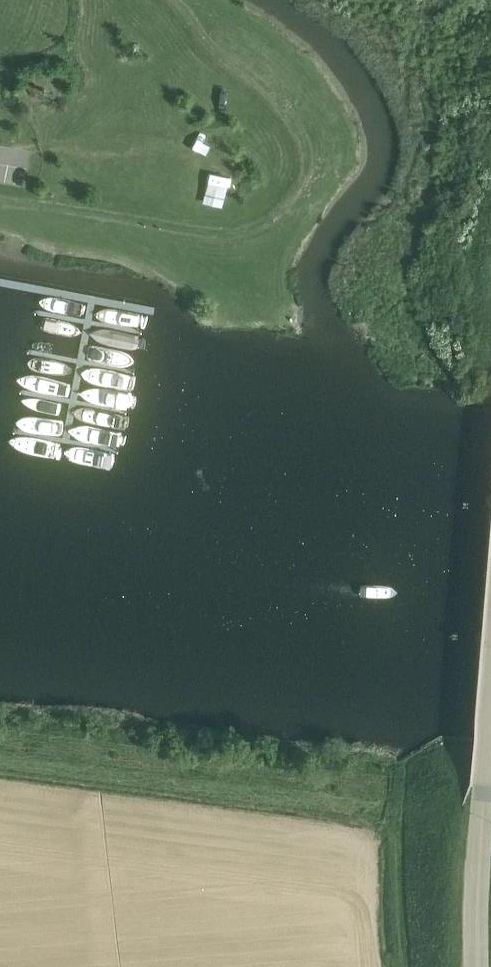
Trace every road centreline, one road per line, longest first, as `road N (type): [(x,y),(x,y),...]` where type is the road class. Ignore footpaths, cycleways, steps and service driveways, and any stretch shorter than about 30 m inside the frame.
road 1 (unclassified): [(472,966),(490,697)]

